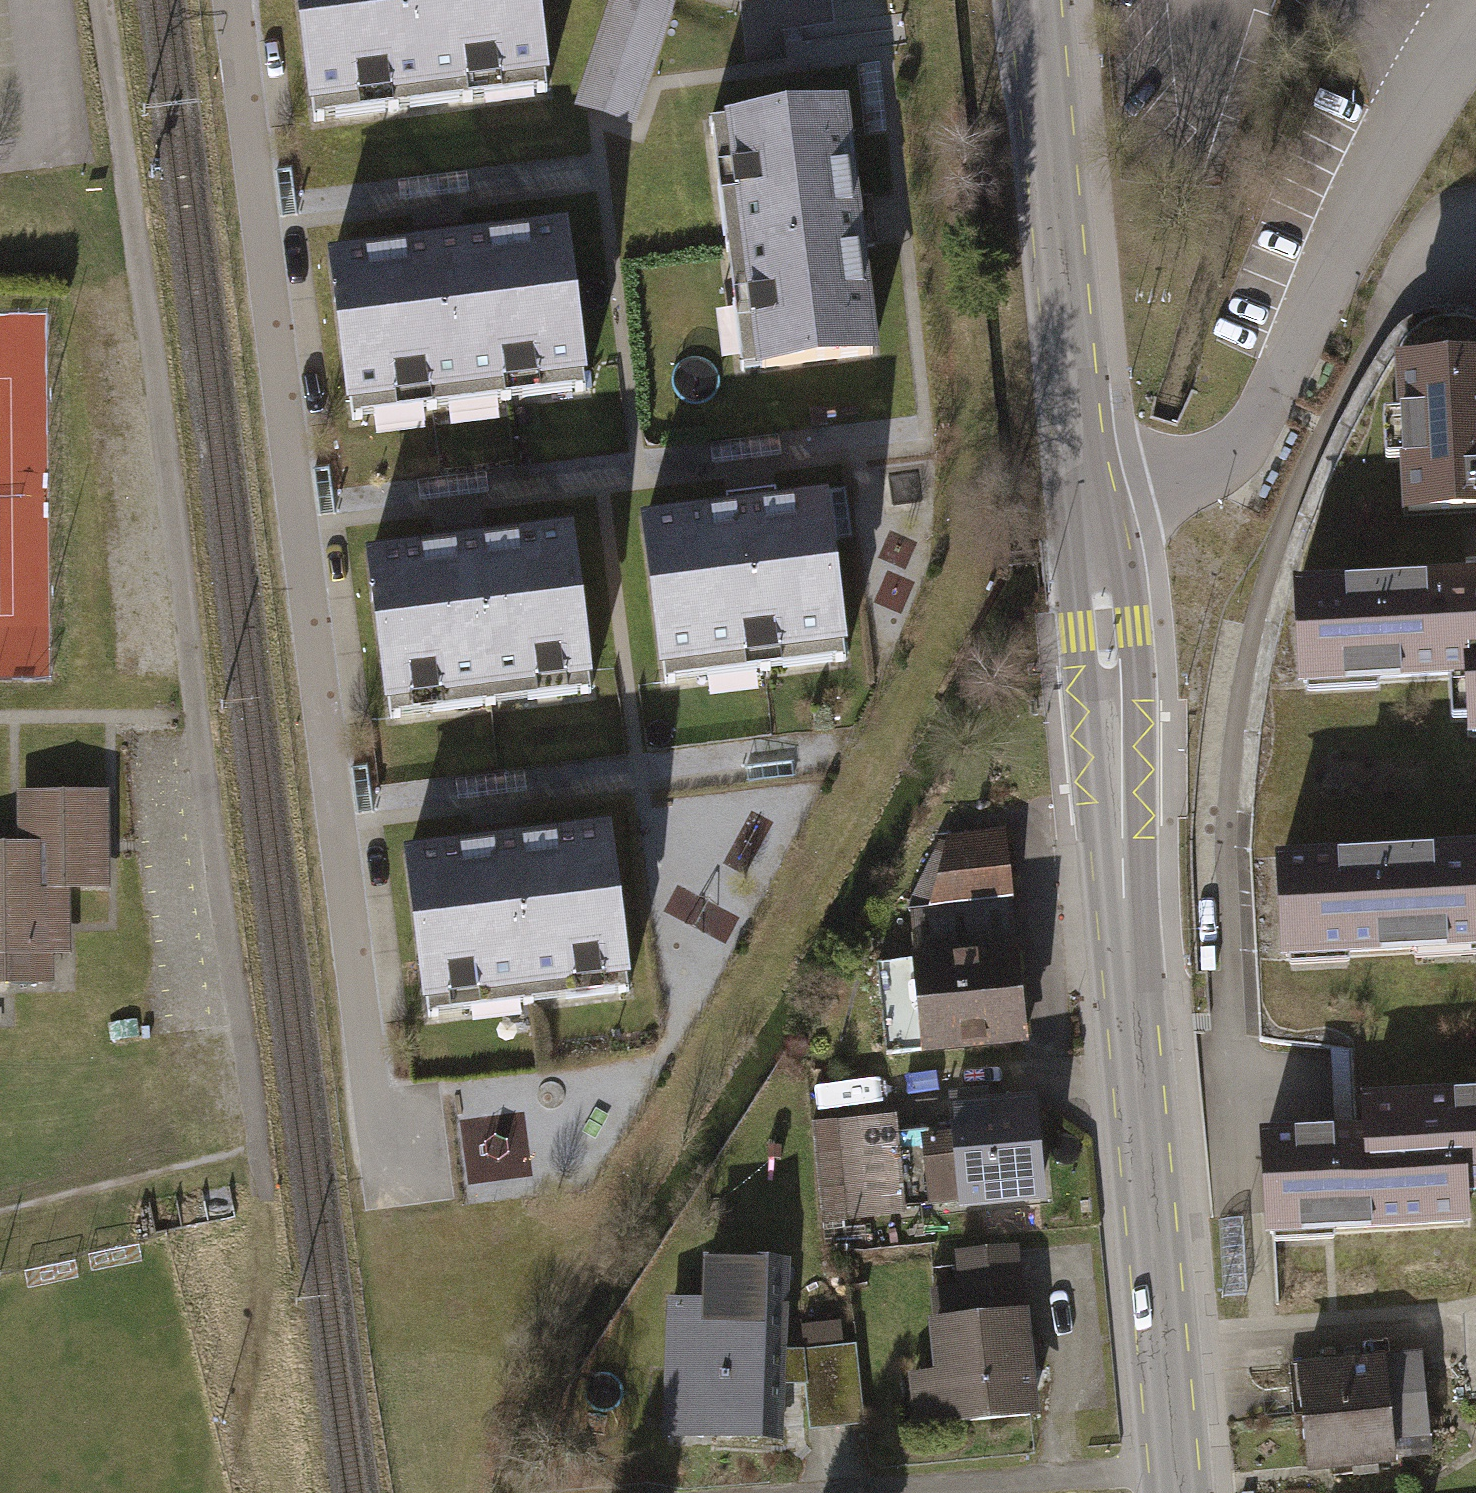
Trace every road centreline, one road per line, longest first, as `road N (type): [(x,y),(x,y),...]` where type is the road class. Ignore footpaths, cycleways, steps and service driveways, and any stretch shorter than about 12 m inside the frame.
road 1 (residential): [(230,0),(374,1106),(404,1149)]
road 2 (track): [(254,1156),(96,0)]
road 3 (primary): [(1177,1492),(1080,495)]
road 4 (residential): [(1080,495),(1165,490),(1236,452),(1415,103),(1475,9)]
road 5 (primary): [(1080,495),(1036,0)]
road 6 (track): [(254,1156),(288,1492)]

